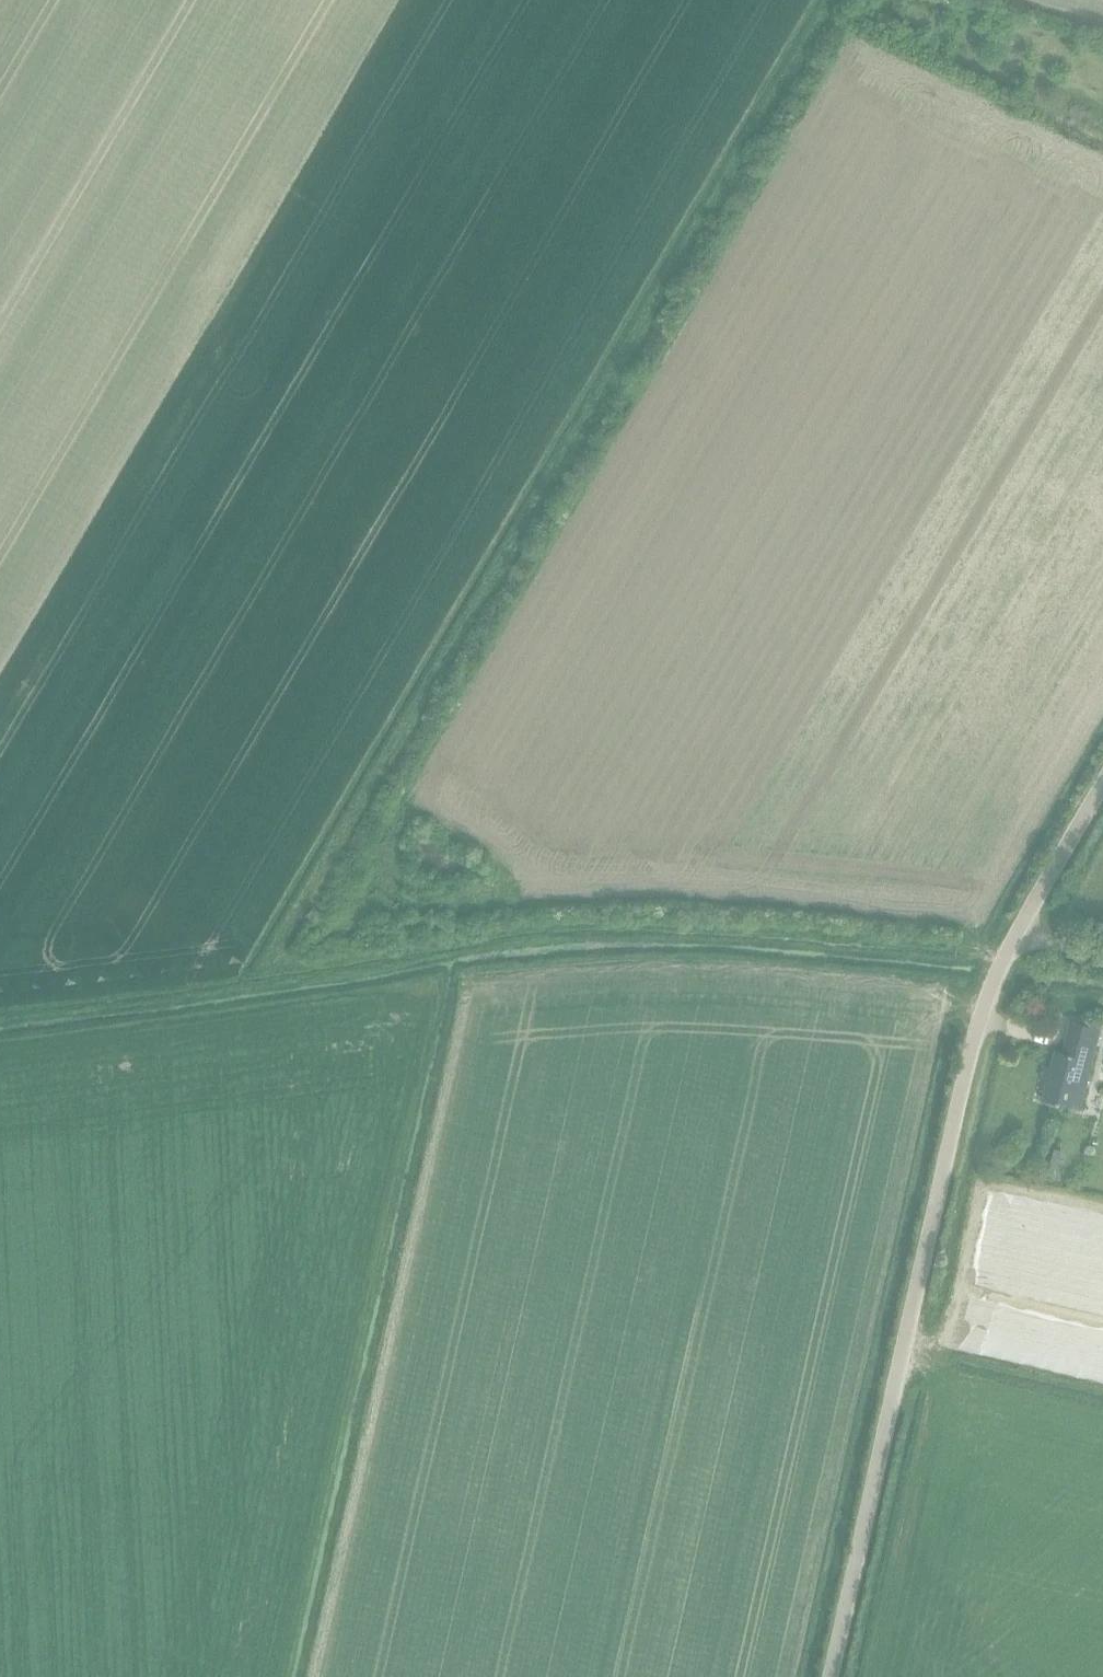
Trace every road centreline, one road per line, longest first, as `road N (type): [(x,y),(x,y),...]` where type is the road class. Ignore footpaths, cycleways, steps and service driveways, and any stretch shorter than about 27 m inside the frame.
road 1 (unclassified): [(829,1676),(984,1009),(1021,924),(1102,781)]

